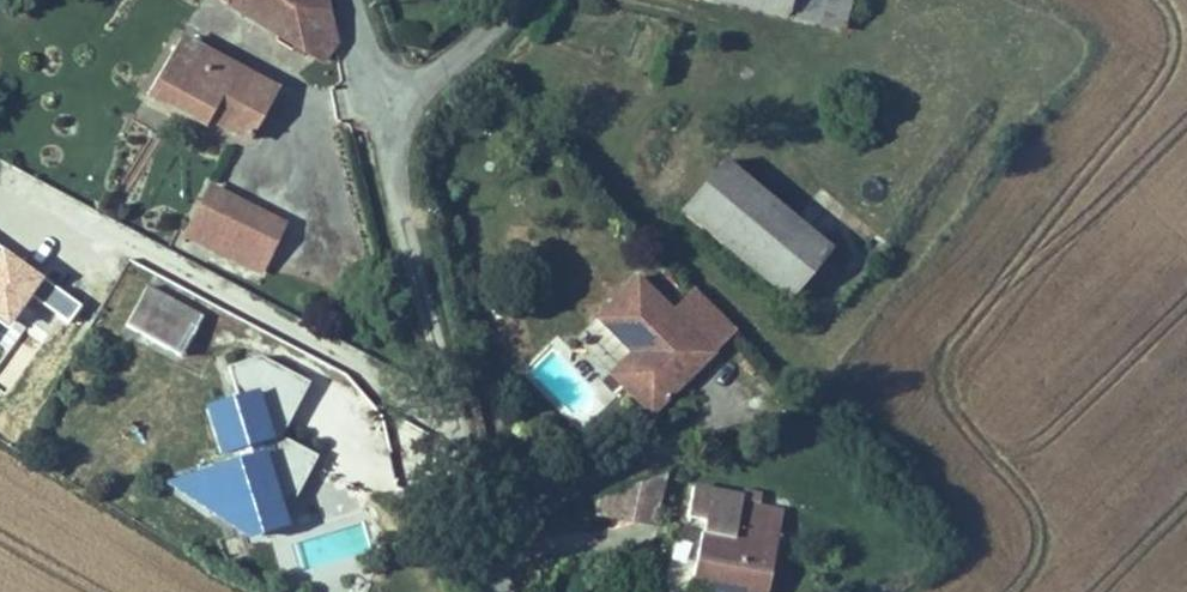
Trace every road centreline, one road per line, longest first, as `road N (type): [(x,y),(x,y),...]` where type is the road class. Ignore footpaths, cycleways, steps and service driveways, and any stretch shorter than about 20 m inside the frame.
road 1 (tertiary): [(386,105),(399,193),(502,591)]
road 2 (tertiary): [(514,0),(439,73),(386,105)]

